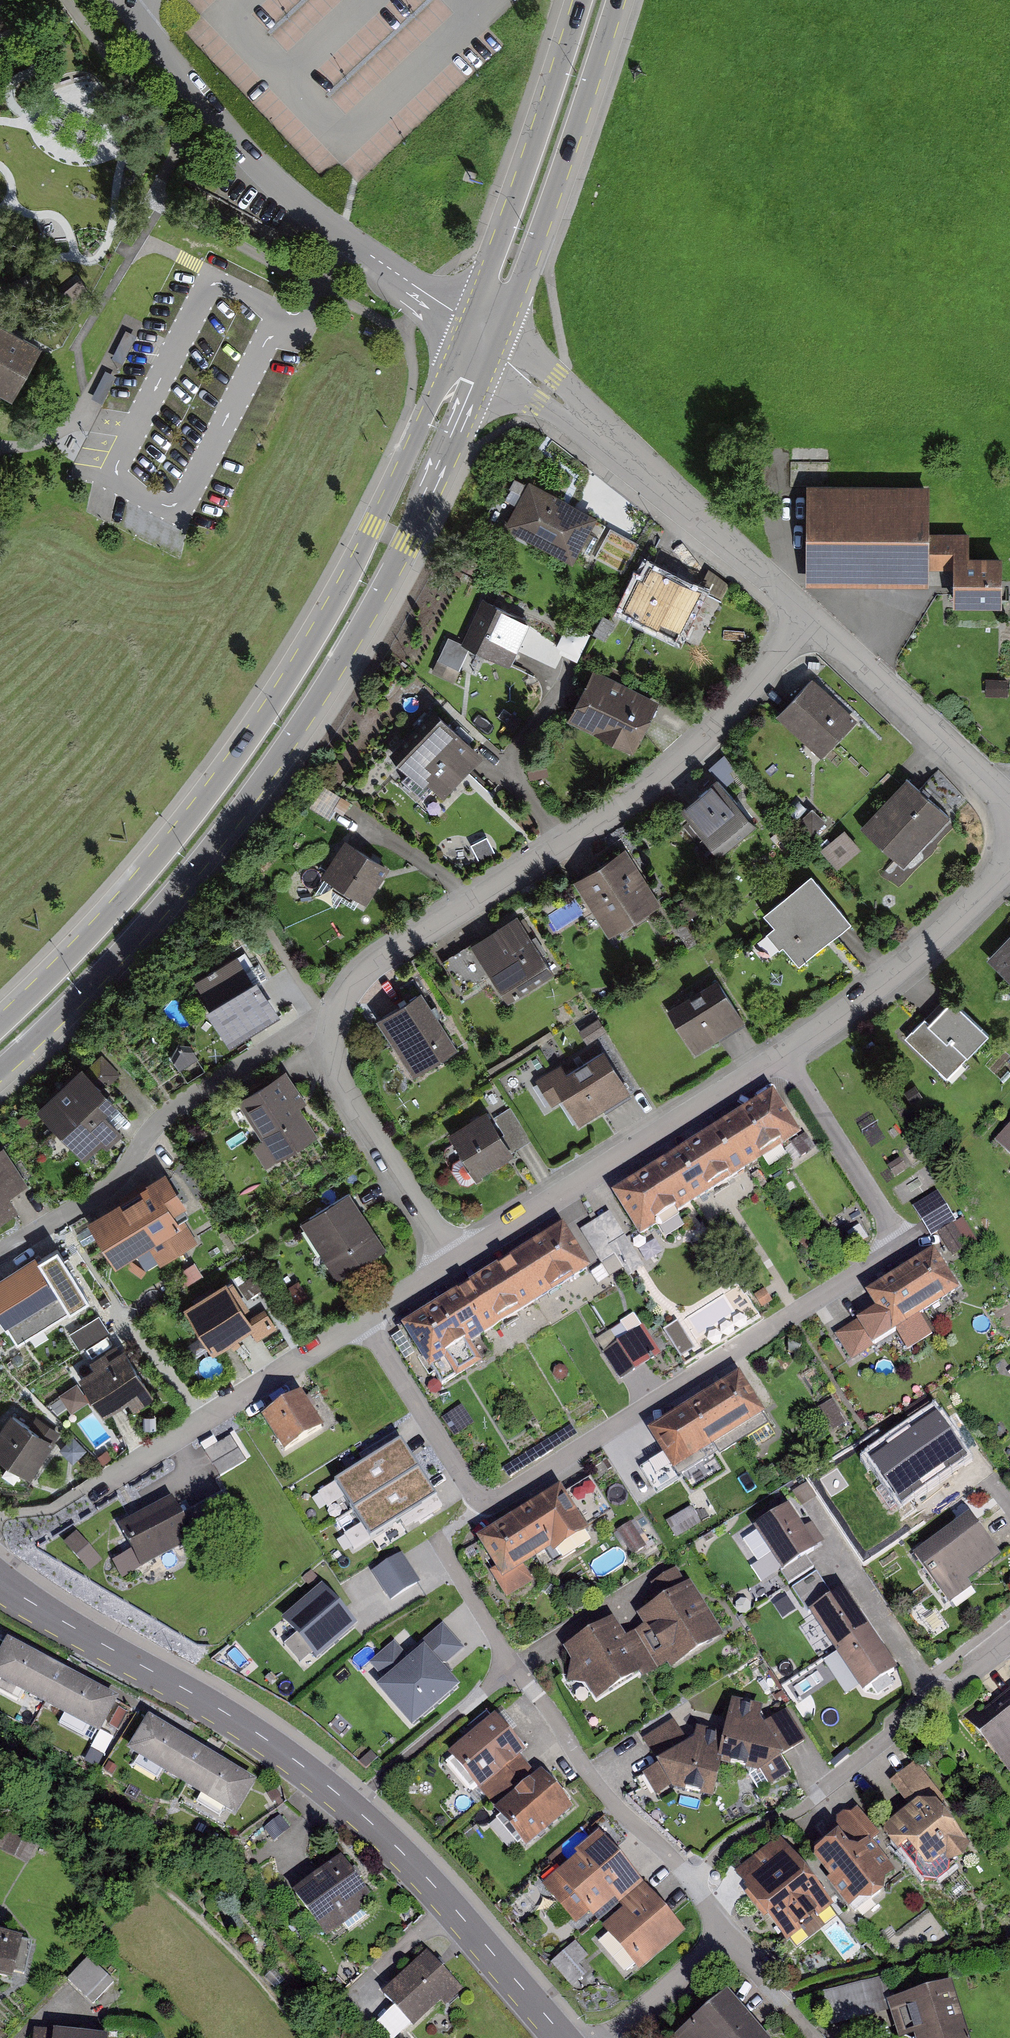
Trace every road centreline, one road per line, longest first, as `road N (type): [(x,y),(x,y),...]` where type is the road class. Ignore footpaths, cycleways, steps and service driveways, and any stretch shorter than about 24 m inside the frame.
road 1 (residential): [(454,1262),(342,1090),(331,1053),(336,1013),(351,983),(657,778),(720,723),(805,617)]
road 2 (secondary): [(0,1067),(156,912),(298,729),(407,543),(492,347)]
road 3 (secondary): [(470,325),(334,606),(276,701),(186,826),(0,1024)]
road 4 (tertiary): [(565,2037),(353,1806),(180,1686),(0,1583)]
road 5 (residential): [(486,1504),(876,1265),(889,1239),(881,1207),(784,1054)]
road 6 (residential): [(725,1934),(693,1880),(609,1801),(513,1666),(439,1542)]
road 7 (residential): [(122,0),(252,156),(346,240),(470,325)]
road 8 (residential): [(97,1490),(454,1262)]
road 9 (residential): [(492,347),(805,617)]
road 10 (residential): [(454,1262),(784,1054)]
road 11 (secondary): [(492,347),(616,0)]
road 12 (secondary): [(582,0),(470,325)]
road 13 (residential): [(784,1054),(931,946),(1009,861)]
road 14 (residential): [(805,617),(1009,806)]
road 15 (residential): [(1009,1637),(812,1801)]
road 16 (track): [(780,1999),(1009,1942)]
road 17 (residential): [(608,2037),(725,1934)]
road 18 (residential): [(812,2037),(725,1934)]

